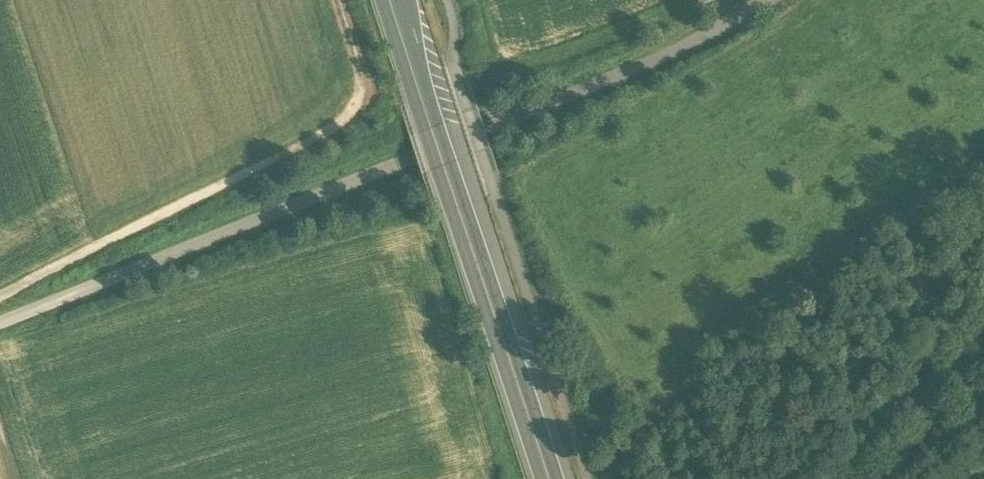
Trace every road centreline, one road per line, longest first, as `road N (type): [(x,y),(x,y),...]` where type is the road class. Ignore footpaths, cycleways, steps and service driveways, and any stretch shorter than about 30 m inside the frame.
road 1 (track): [(0,325),(699,40),(767,0)]
road 2 (track): [(336,0),(359,88),(342,122),(0,294)]
road 3 (primary): [(560,478),(402,0)]
road 4 (track): [(521,65),(700,2)]

